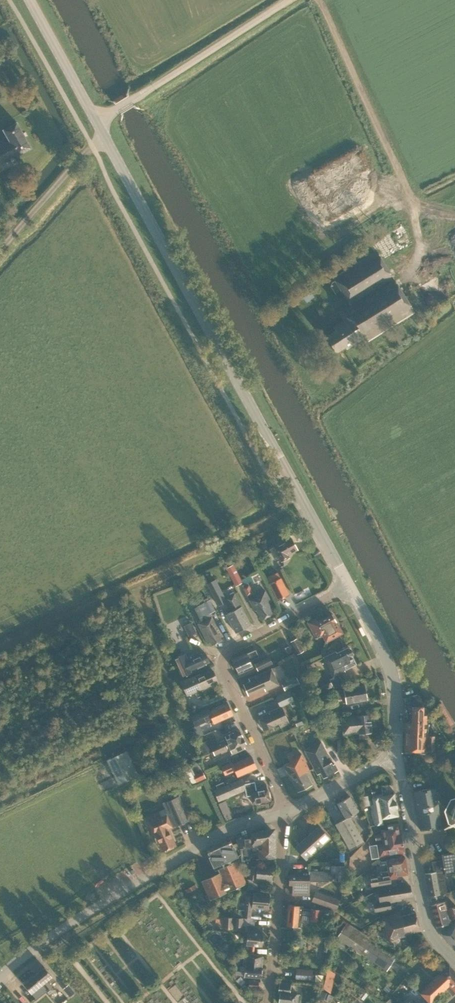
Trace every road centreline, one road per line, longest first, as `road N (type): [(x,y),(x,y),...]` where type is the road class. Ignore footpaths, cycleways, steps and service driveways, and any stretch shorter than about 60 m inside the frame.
road 1 (secondary): [(350,587),(96,121)]
road 2 (unclassified): [(0,976),(211,839),(282,813)]
road 3 (residential): [(282,813),(223,657),(350,587)]
road 4 (track): [(432,264),(319,0)]
road 5 (unclassified): [(96,121),(287,0)]
road 6 (secondary): [(454,960),(426,922),(397,755)]
road 7 (residential): [(268,1002),(282,813)]
road 8 (secondary): [(397,755),(390,668),(350,587)]
road 9 (secondary): [(96,121),(29,0)]
road 10 (unclassified): [(282,813),(397,755)]

